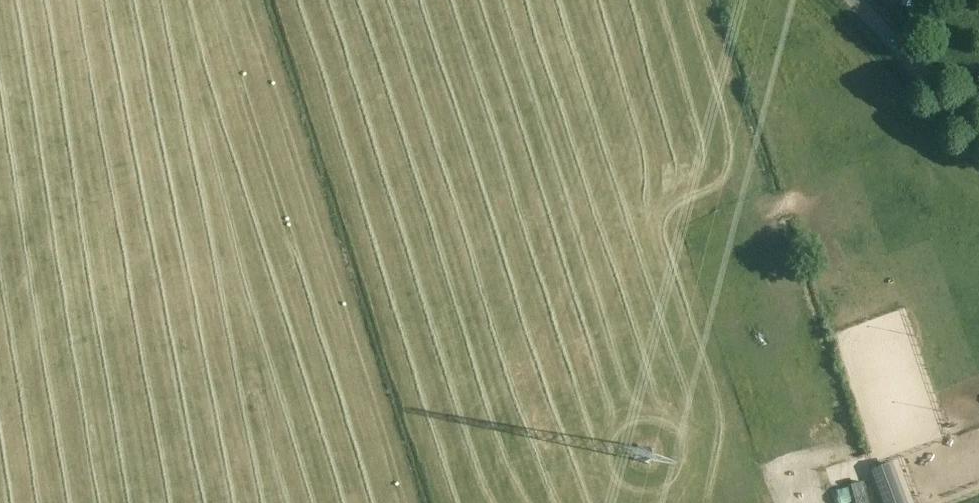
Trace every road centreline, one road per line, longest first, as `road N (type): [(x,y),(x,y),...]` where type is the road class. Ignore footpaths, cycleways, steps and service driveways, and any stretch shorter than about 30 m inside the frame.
road 1 (unclassified): [(978,131),(853,0)]

